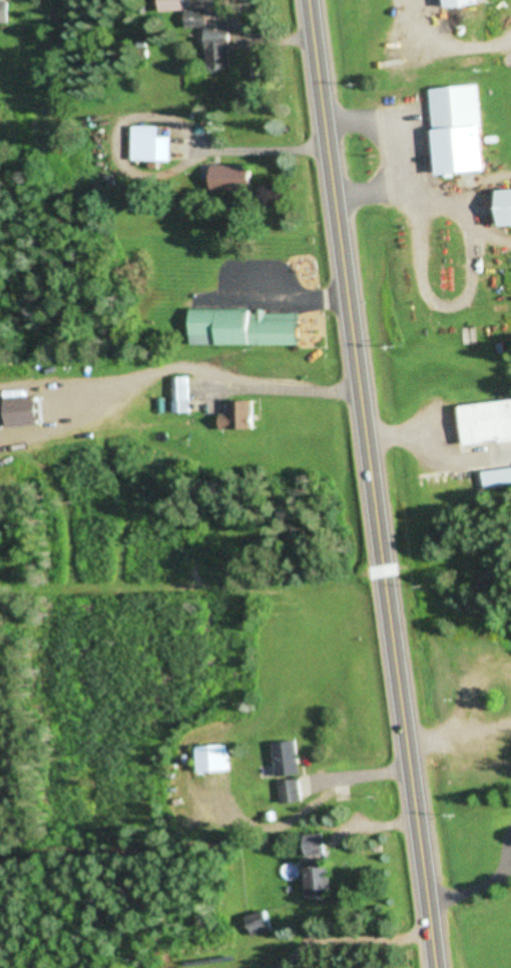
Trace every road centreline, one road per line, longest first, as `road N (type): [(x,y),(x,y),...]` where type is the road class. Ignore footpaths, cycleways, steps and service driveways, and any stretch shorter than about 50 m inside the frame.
road 1 (primary): [(312,0),(442,967)]

